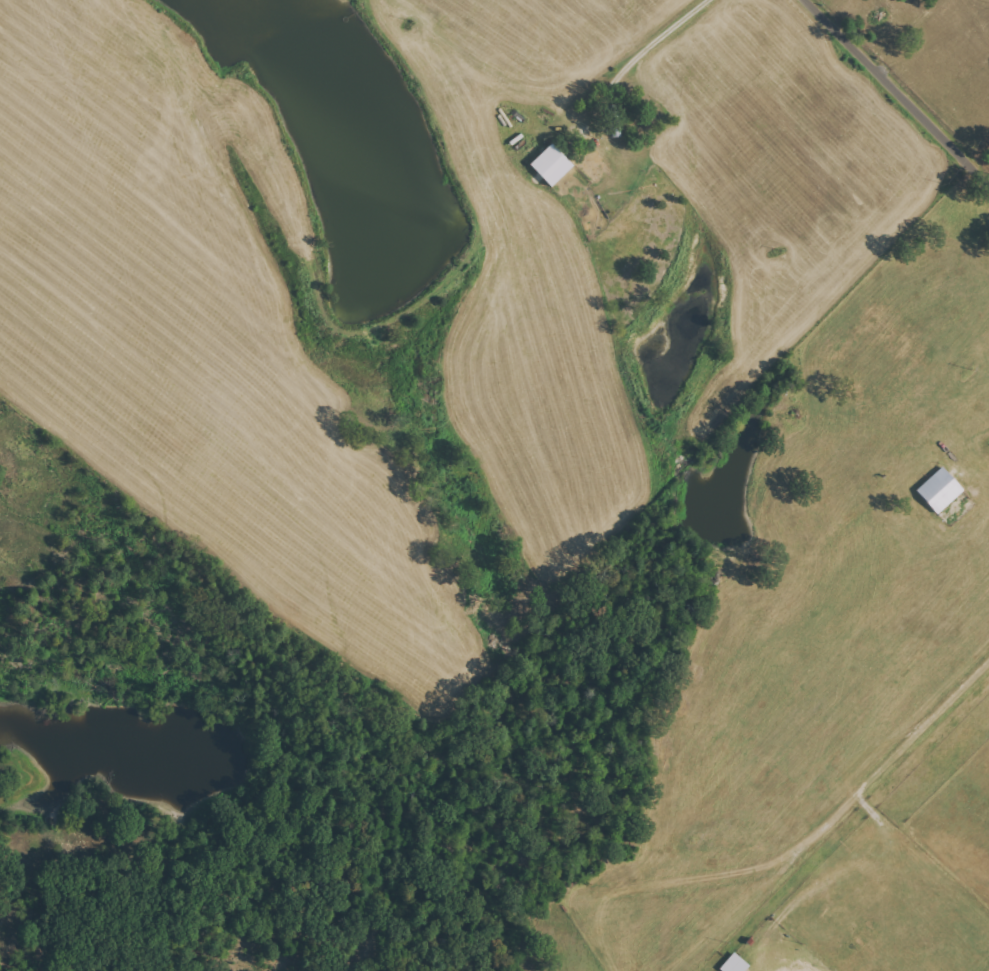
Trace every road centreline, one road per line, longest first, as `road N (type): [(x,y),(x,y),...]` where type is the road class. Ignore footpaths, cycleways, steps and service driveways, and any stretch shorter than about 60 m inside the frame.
road 1 (residential): [(988,203),(892,114),(792,0)]

